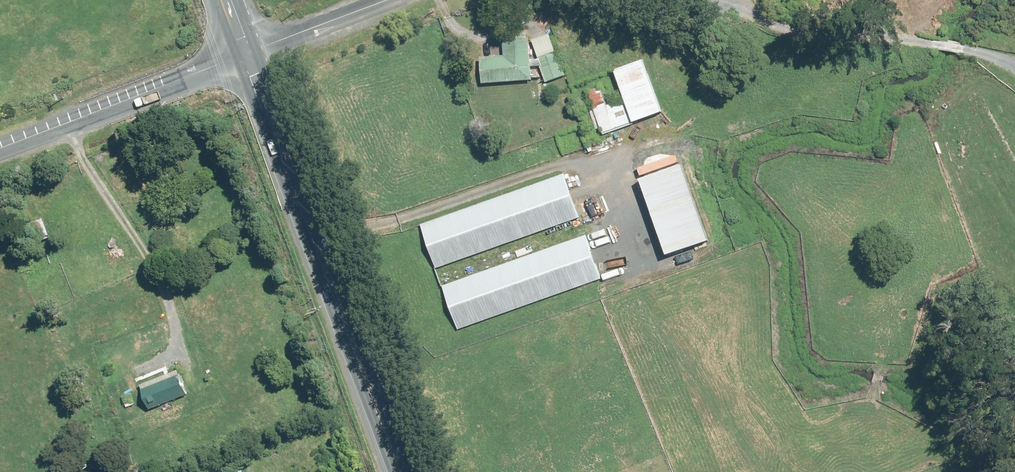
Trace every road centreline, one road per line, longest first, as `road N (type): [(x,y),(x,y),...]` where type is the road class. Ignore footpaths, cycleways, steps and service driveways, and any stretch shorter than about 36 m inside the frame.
road 1 (secondary): [(247,54),(285,139),(398,471)]
road 2 (unclassified): [(1014,67),(936,44),(779,28),(709,0)]
road 3 (unclassified): [(247,54),(0,146)]
road 4 (unclassified): [(386,0),(247,54)]

